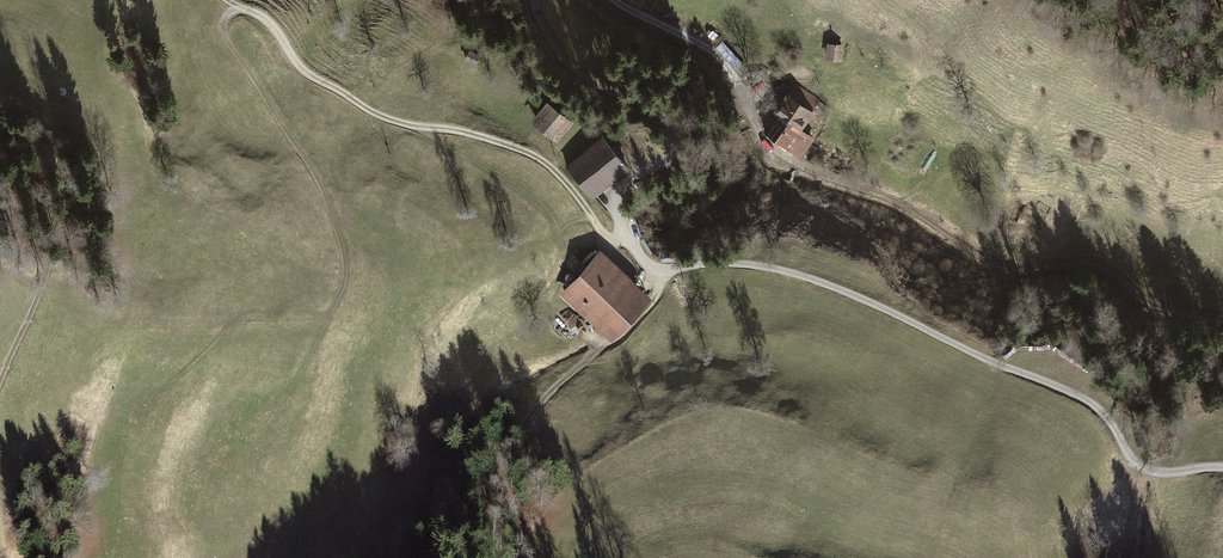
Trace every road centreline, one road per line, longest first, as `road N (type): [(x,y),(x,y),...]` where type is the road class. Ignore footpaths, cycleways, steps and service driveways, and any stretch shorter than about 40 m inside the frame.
road 1 (track): [(123,557),(115,475),(138,415),(231,318),(317,314),(333,307),(341,283),(342,258),(314,177),(222,27),(239,10)]
road 2 (track): [(239,10),(263,20),(298,66),(352,102),(392,121),(528,154),(559,176),(607,245),(633,247)]
road 3 (track): [(799,166),(903,205),(989,262),(1093,265),(1147,305),(1222,321)]
road 4 (track): [(673,267),(614,343),(548,394),(502,450),(500,486),(524,557)]
road 5 (residential): [(533,0),(553,49),(682,134),(675,159),(617,187),(613,209),(633,247)]
road 6 (track): [(0,386),(52,258),(63,185),(52,153),(0,126)]

